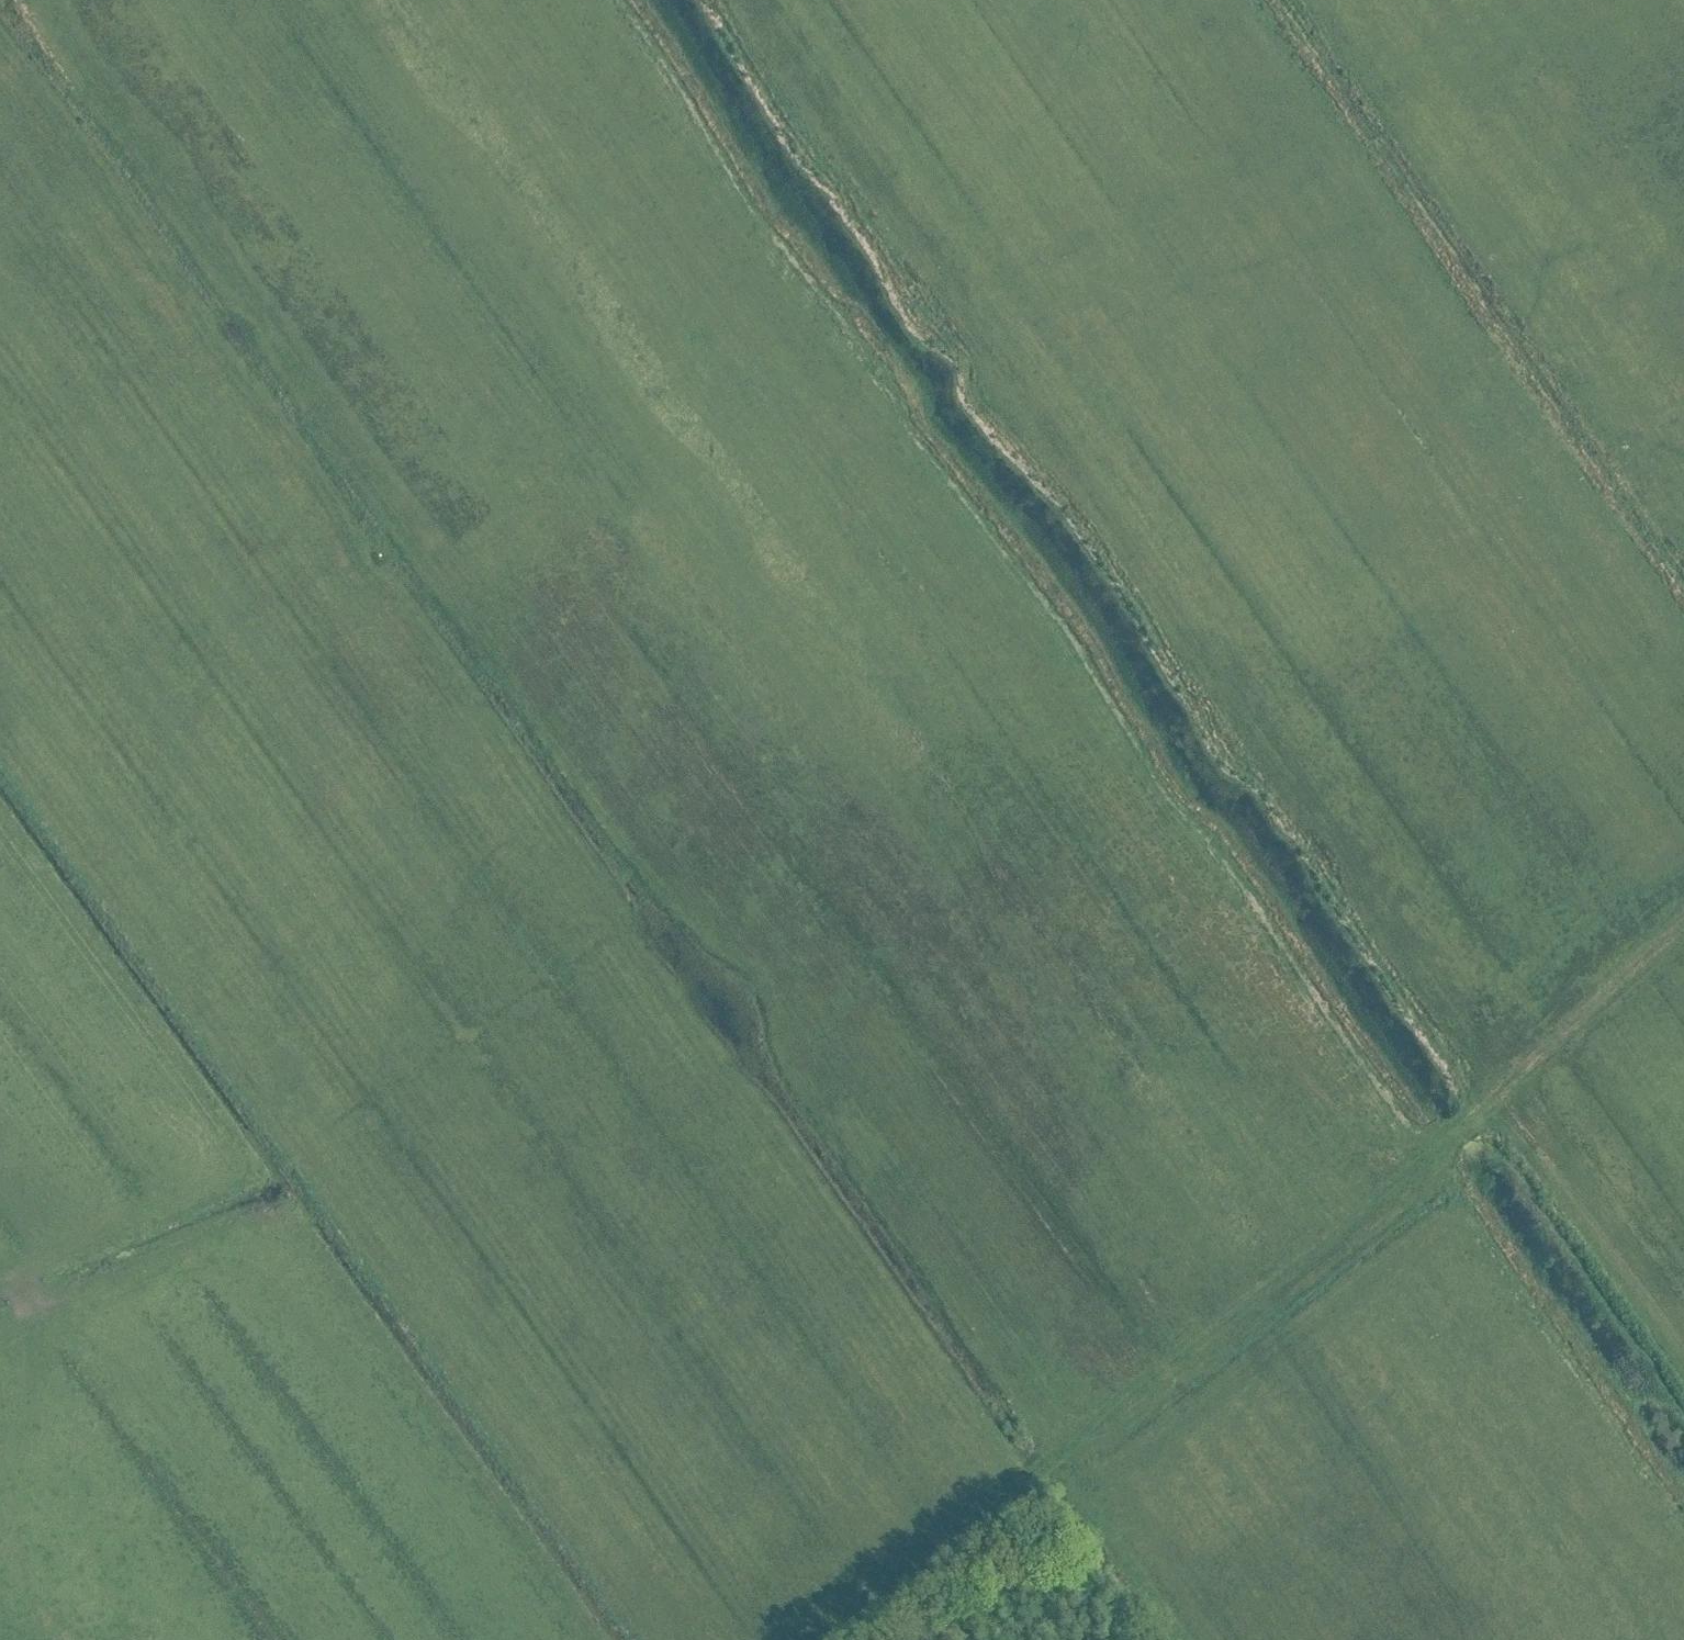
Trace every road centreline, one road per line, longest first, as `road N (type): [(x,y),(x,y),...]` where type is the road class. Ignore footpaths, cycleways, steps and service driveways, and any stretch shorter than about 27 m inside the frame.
road 1 (track): [(1683,935),(1450,1137)]

